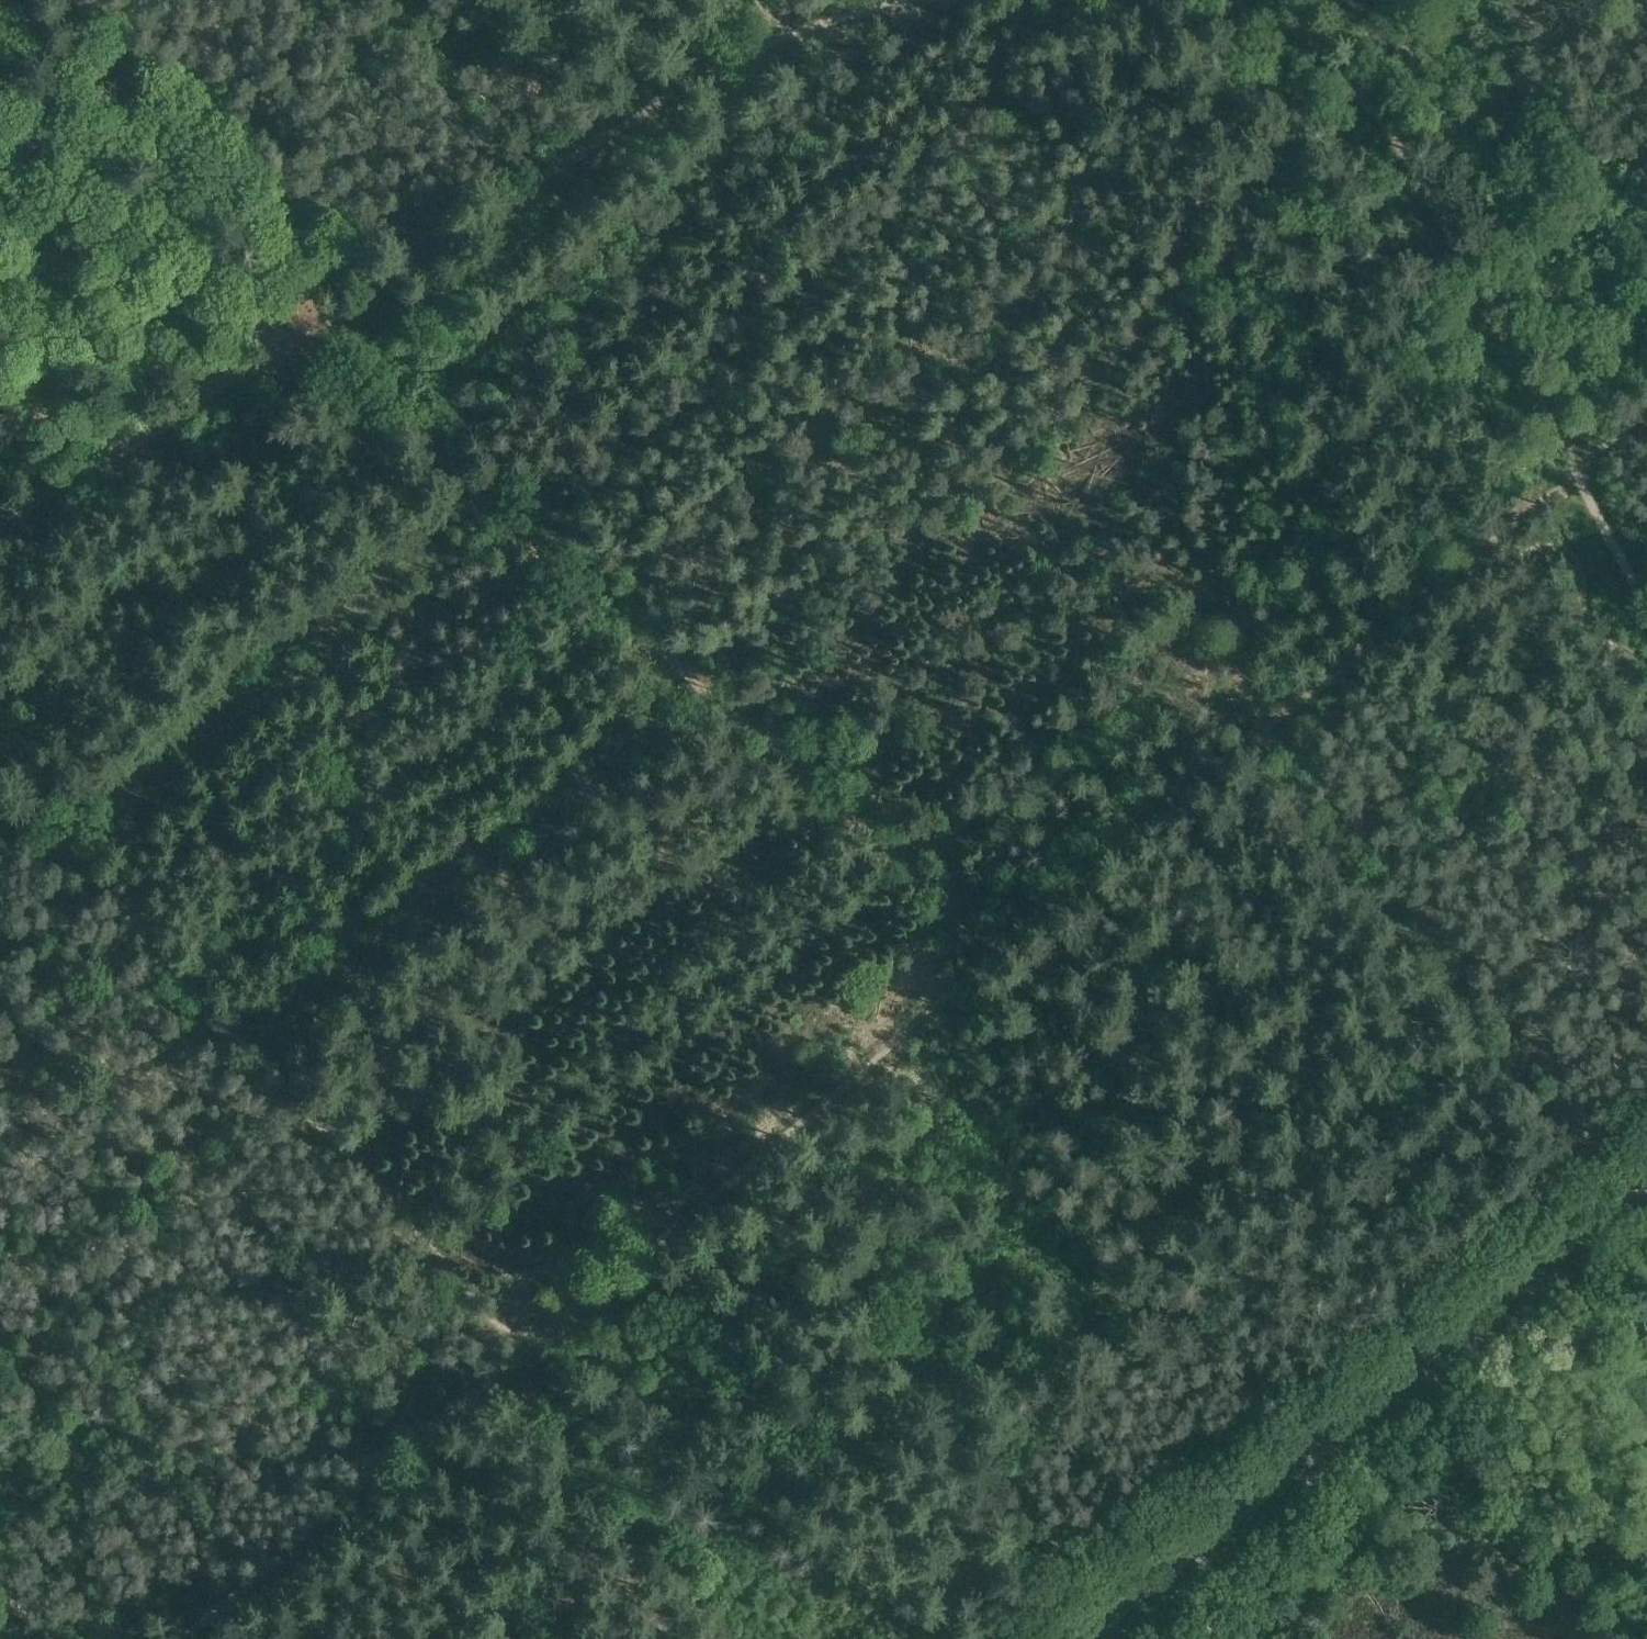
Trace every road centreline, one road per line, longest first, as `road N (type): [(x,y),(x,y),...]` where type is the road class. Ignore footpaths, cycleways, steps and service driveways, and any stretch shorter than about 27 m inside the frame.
road 1 (secondary): [(1092,1638),(1646,1181)]

